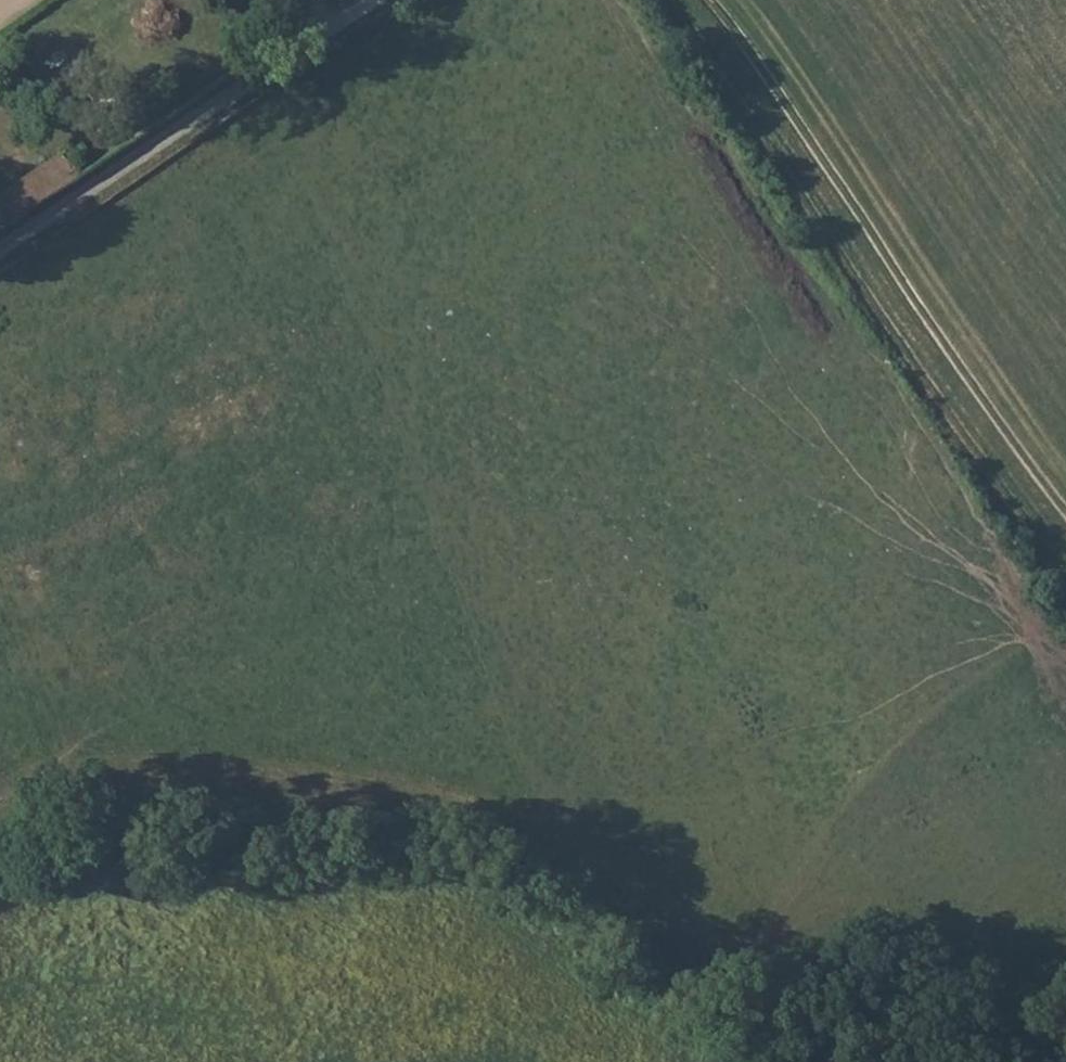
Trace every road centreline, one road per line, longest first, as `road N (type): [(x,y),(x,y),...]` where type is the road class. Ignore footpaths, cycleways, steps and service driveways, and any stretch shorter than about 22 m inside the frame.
road 1 (track): [(662,0),(1065,591)]
road 2 (unclassified): [(369,0),(0,250)]

